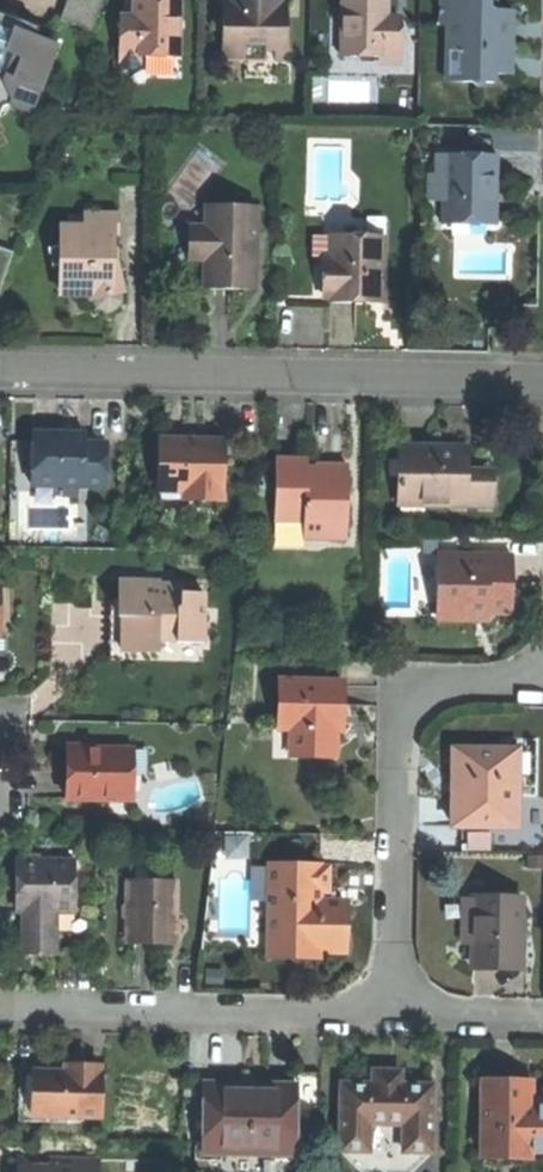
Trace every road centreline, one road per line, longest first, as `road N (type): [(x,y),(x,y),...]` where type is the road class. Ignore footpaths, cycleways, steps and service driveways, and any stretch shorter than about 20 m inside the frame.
road 1 (residential): [(542,384),(0,374)]
road 2 (residential): [(542,688),(457,686),(433,690),(403,711),(392,1019)]
road 3 (residential): [(0,1005),(392,1019)]
road 4 (residential): [(392,1019),(542,1020)]

